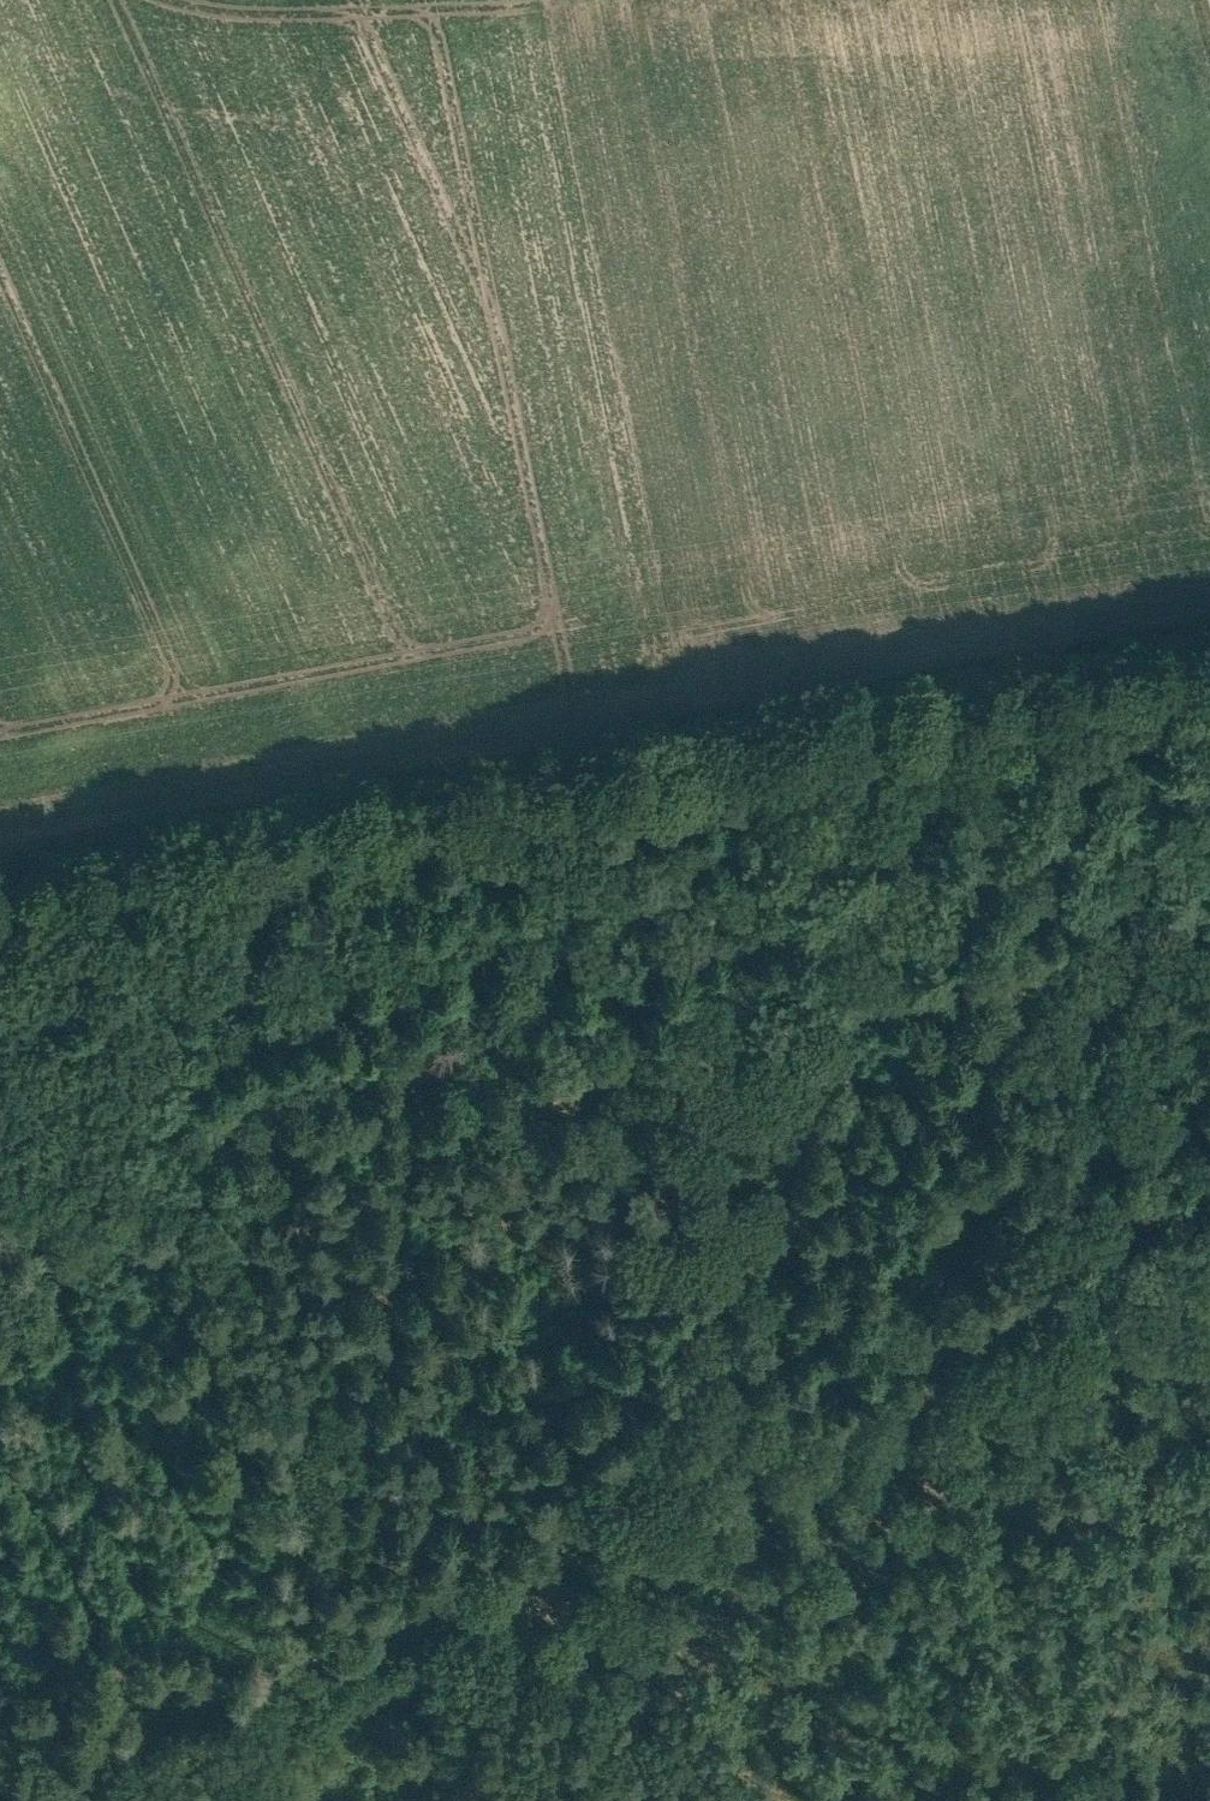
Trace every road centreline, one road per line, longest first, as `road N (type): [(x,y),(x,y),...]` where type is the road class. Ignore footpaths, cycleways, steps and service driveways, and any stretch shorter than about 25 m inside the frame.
road 1 (track): [(0,1792),(1209,1297)]
road 2 (track): [(1209,632),(0,858)]

